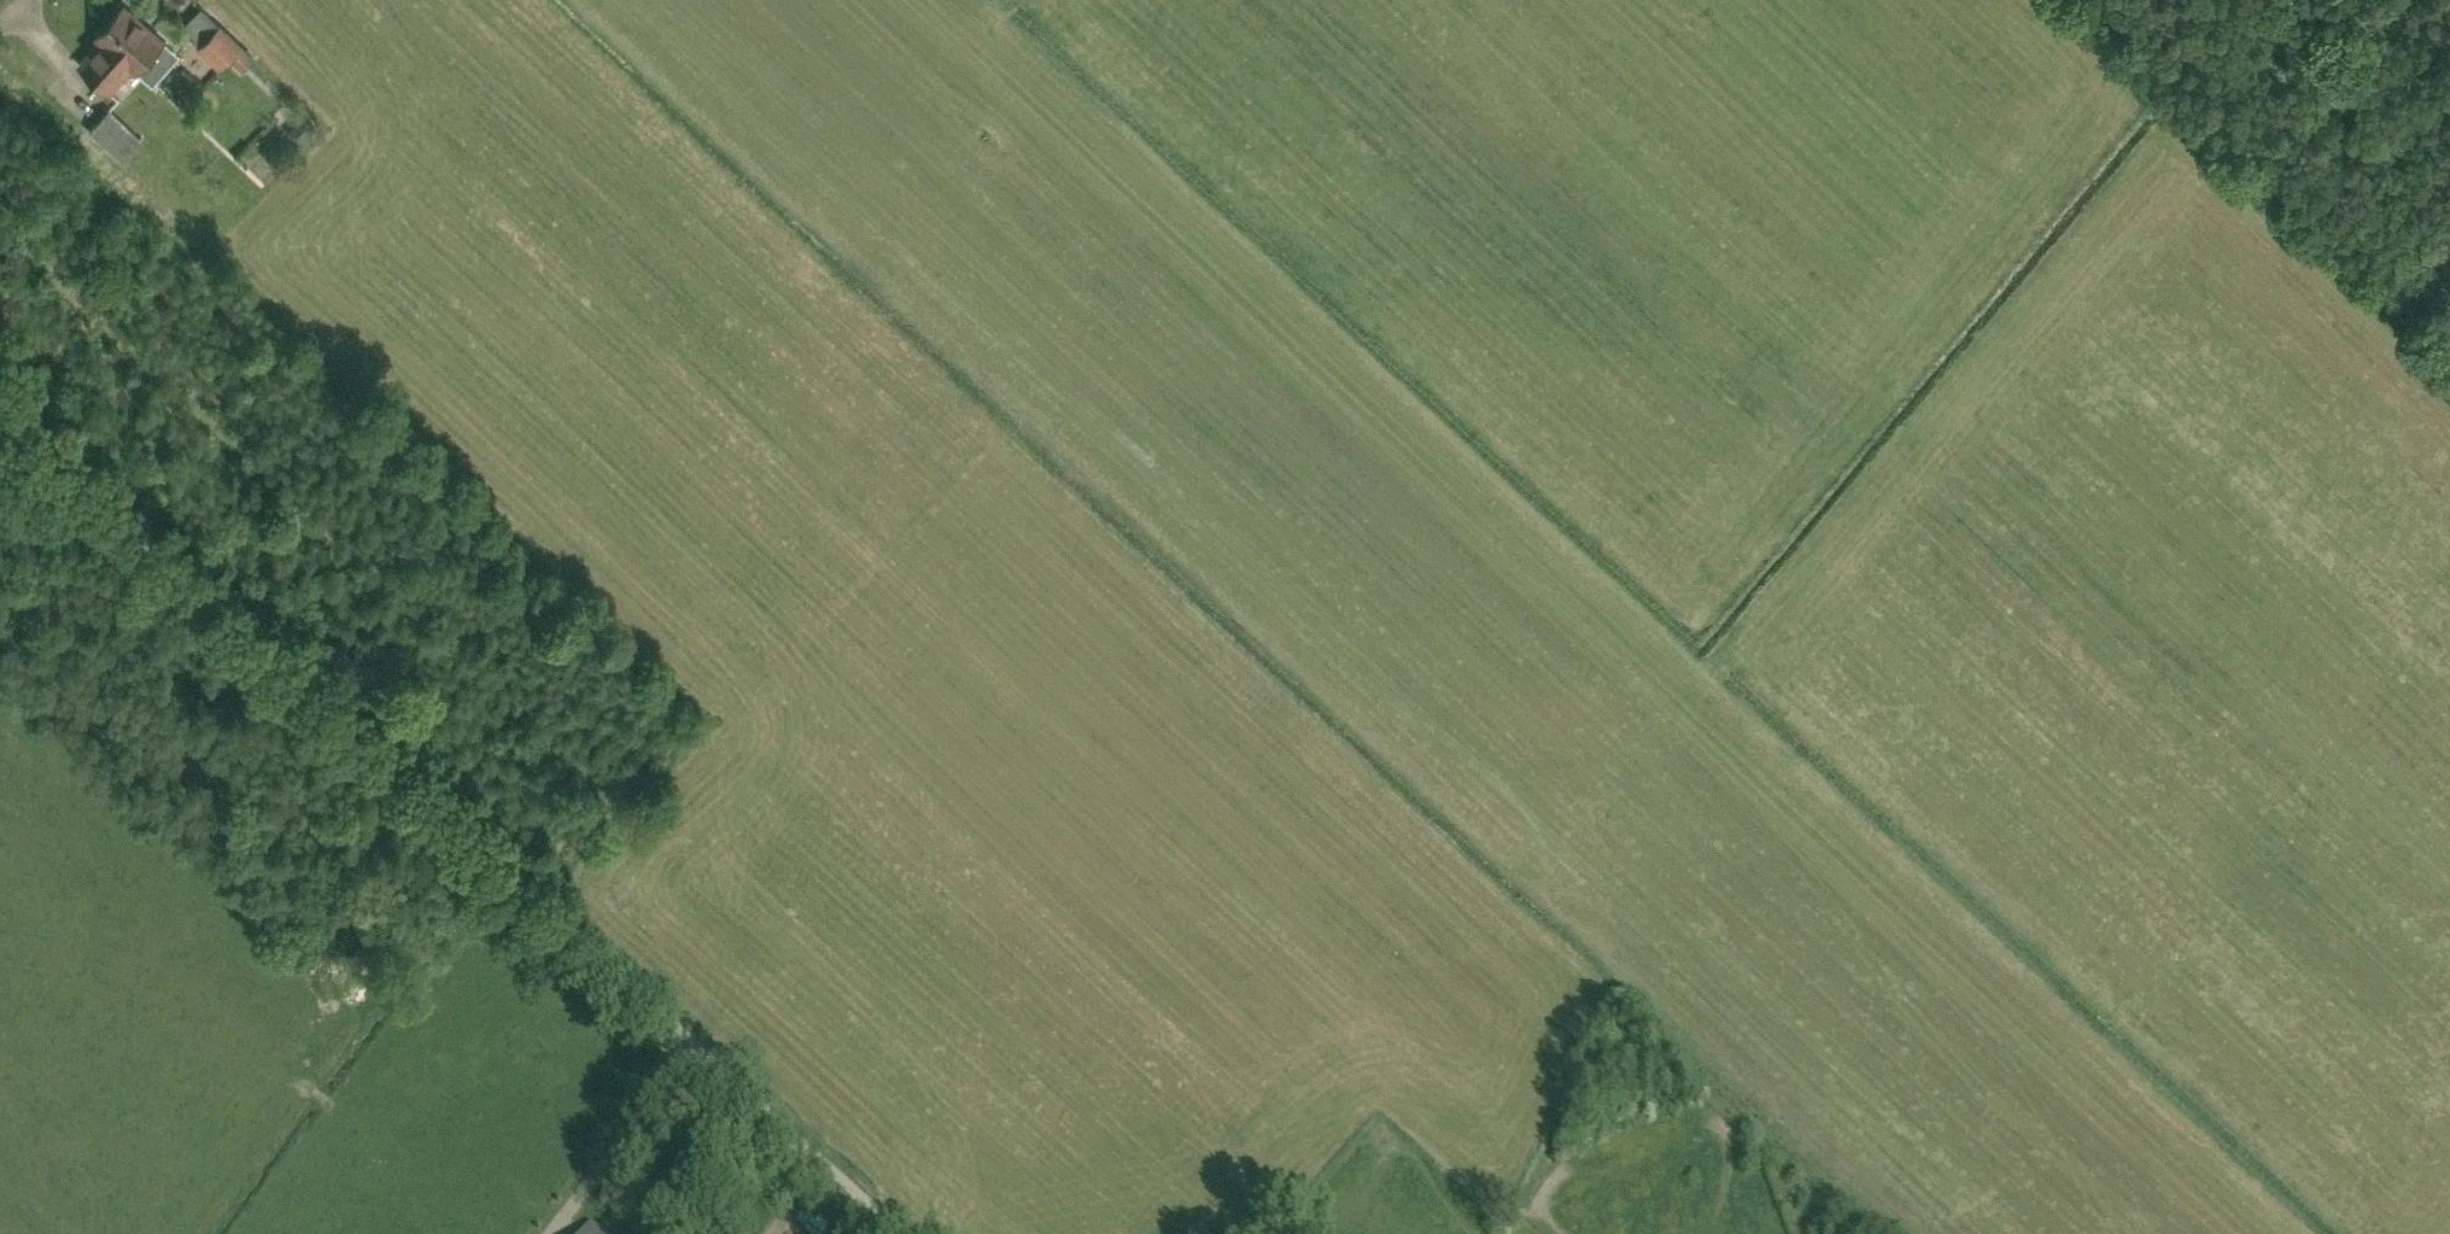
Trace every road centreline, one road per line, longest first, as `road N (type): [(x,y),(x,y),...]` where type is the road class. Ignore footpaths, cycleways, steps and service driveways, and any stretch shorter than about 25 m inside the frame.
road 1 (unclassified): [(889,1233),(357,735),(0,415)]

